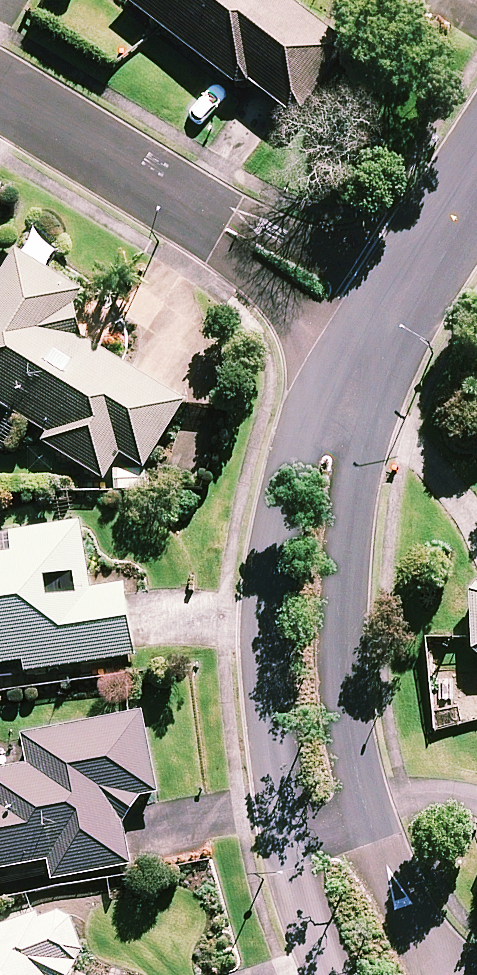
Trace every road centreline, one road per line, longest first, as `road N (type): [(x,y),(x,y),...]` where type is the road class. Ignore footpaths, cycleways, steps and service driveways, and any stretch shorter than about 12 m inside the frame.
road 1 (residential): [(0,87),(383,326)]
road 2 (residential): [(290,849),(269,727),(265,611),(293,474),(304,452),(334,429)]
road 3 (residential): [(334,429),(346,467),(343,683),(370,830)]
road 4 (residential): [(383,326),(476,180)]
road 5 (residential): [(370,830),(407,912),(453,974)]
road 6 (residential): [(329,974),(290,849)]

